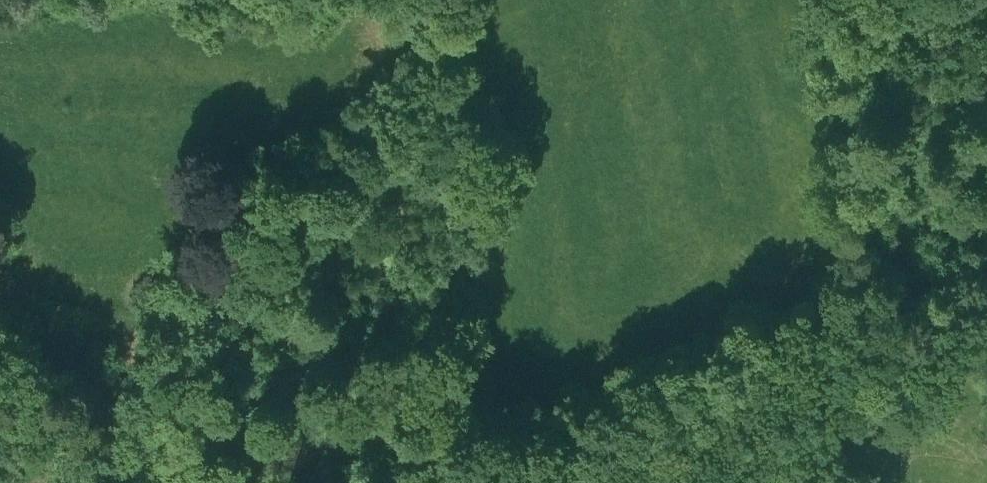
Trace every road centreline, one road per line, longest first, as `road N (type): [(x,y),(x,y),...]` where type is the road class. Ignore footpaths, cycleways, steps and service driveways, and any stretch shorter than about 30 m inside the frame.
road 1 (track): [(775,0),(976,435)]

